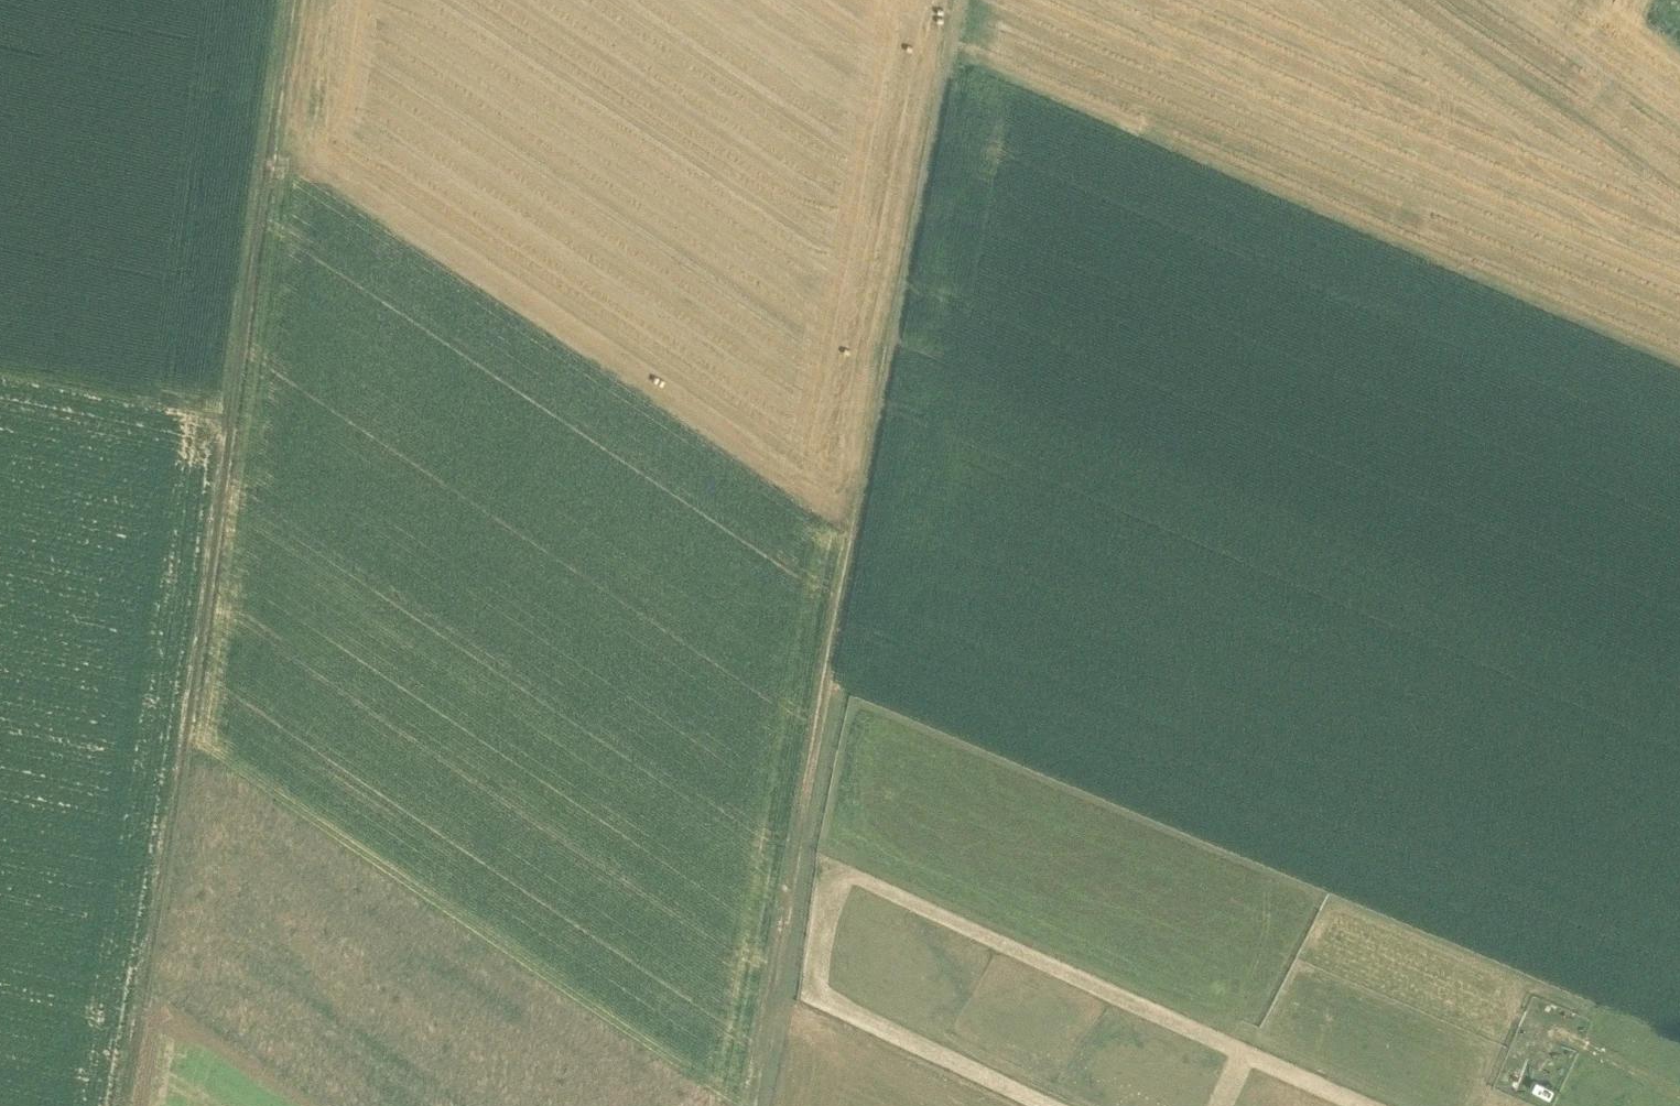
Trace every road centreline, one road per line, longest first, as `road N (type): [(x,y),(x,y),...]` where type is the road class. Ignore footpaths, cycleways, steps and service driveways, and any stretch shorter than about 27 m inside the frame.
road 1 (track): [(744,1105),(954,0)]
road 2 (track): [(291,0),(193,709),(125,1105)]

